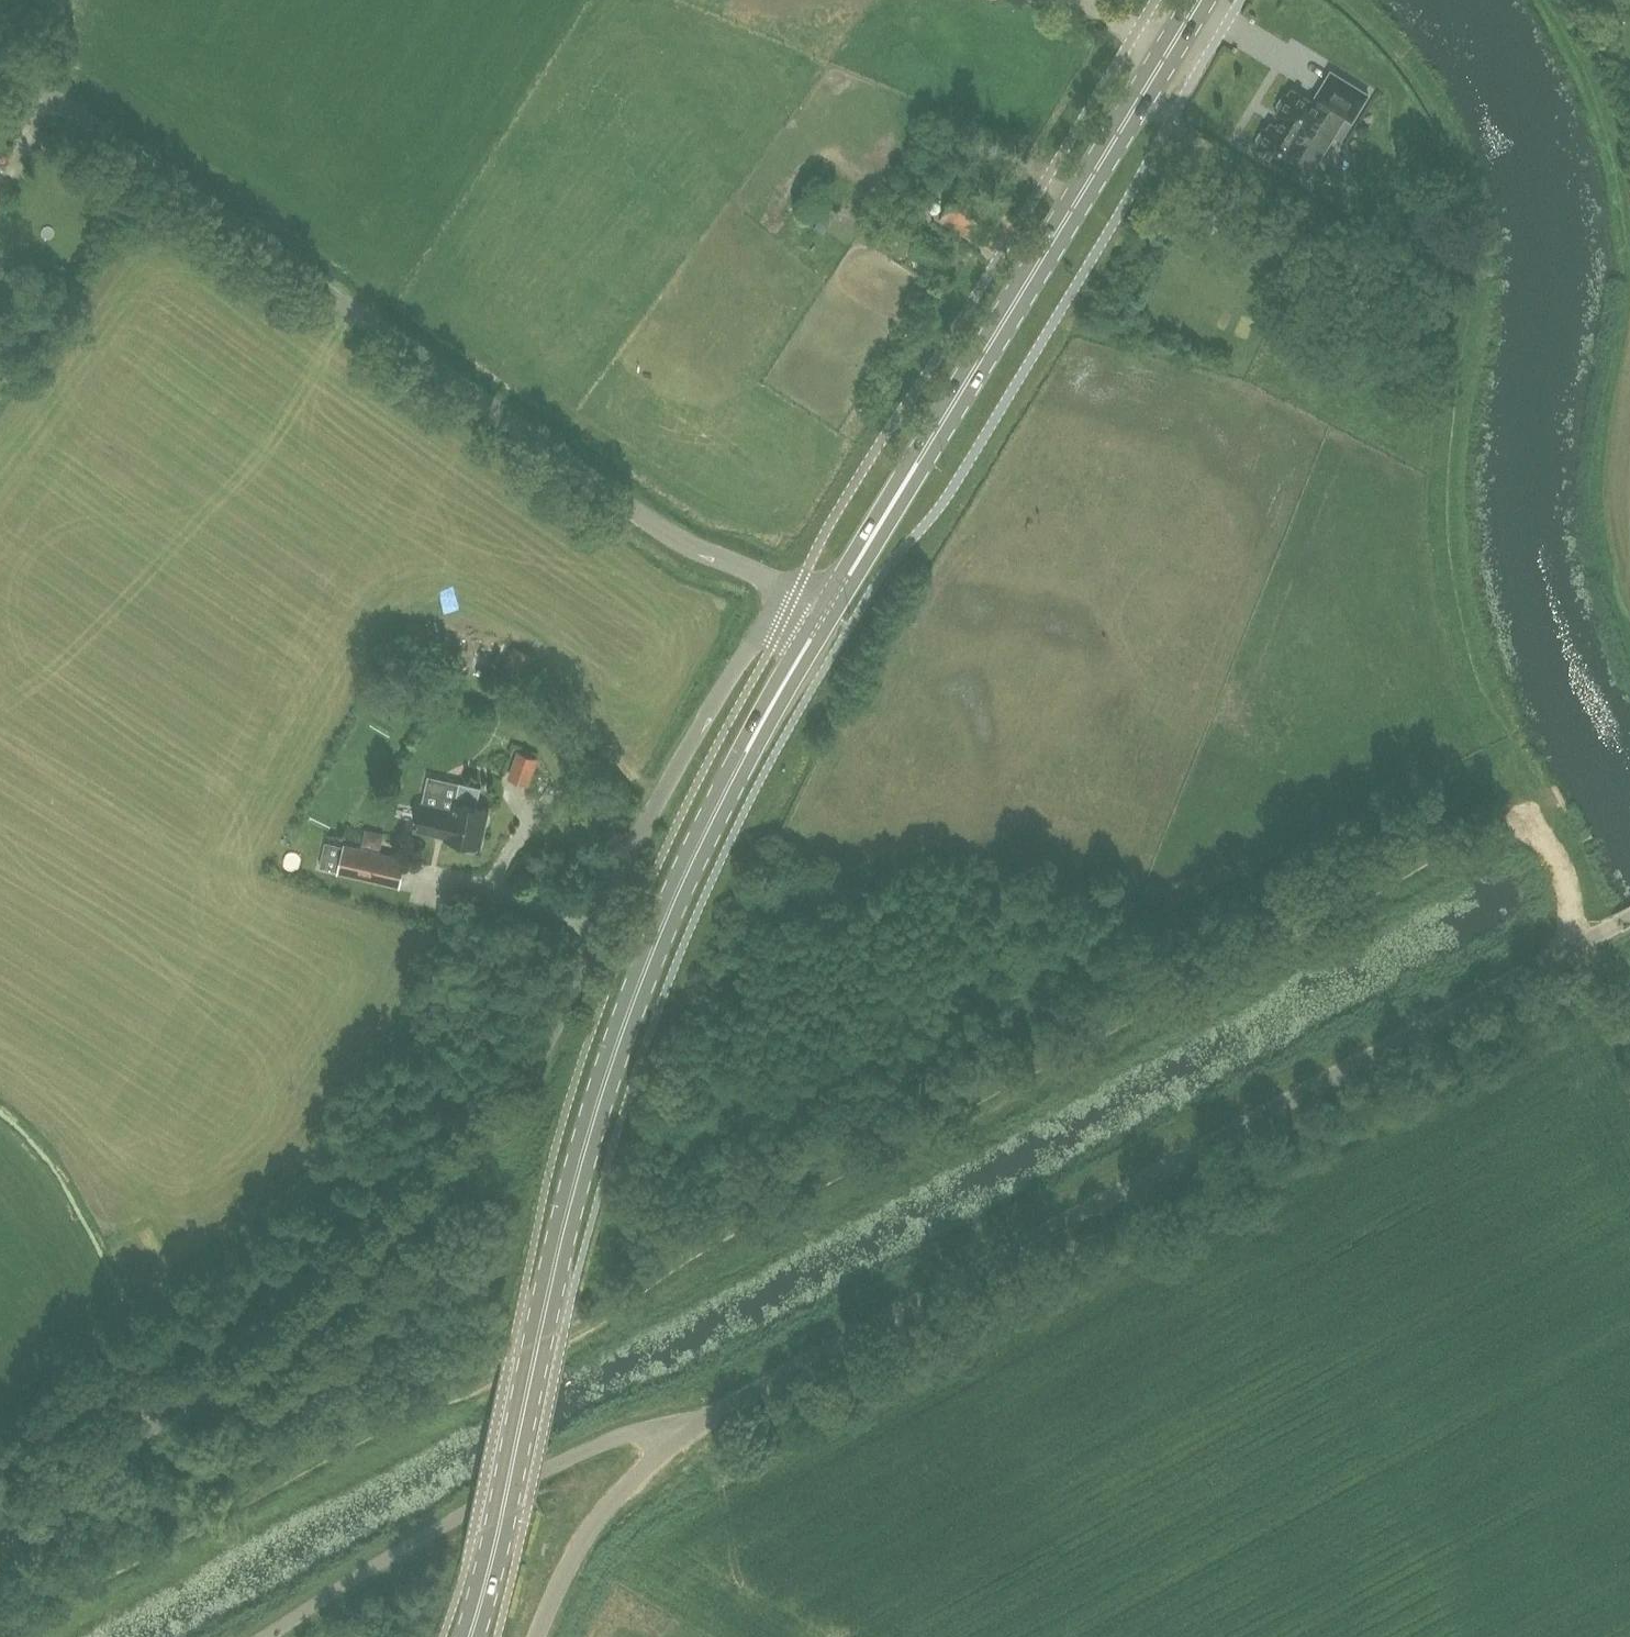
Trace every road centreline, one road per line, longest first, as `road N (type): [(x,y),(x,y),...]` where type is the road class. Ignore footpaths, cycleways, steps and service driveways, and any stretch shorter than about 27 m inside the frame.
road 1 (track): [(1586,939),(1546,845),(1509,827),(1480,829),(676,1264),(571,1340),(333,1452),(0,1631)]
road 2 (unclassified): [(0,1566),(69,1496),(250,1378),(509,1132),(674,771),(787,587)]
road 3 (primary): [(469,1636),(554,1262),(625,1019),(745,752),(826,611)]
road 4 (unclassified): [(684,1435),(1629,915)]
road 5 (track): [(1586,939),(1604,902),(1492,666),(1465,558),(1463,449),(1489,278),(1482,204),(1434,87),(1342,0)]
road 6 (residential): [(787,587),(677,537),(0,57)]
road 7 (primary): [(826,611),(1200,0)]
road 8 (unclassified): [(263,1636),(465,1514),(583,1454),(648,1431),(684,1435)]
road 9 (unclassified): [(537,1636),(601,1513),(684,1435)]

